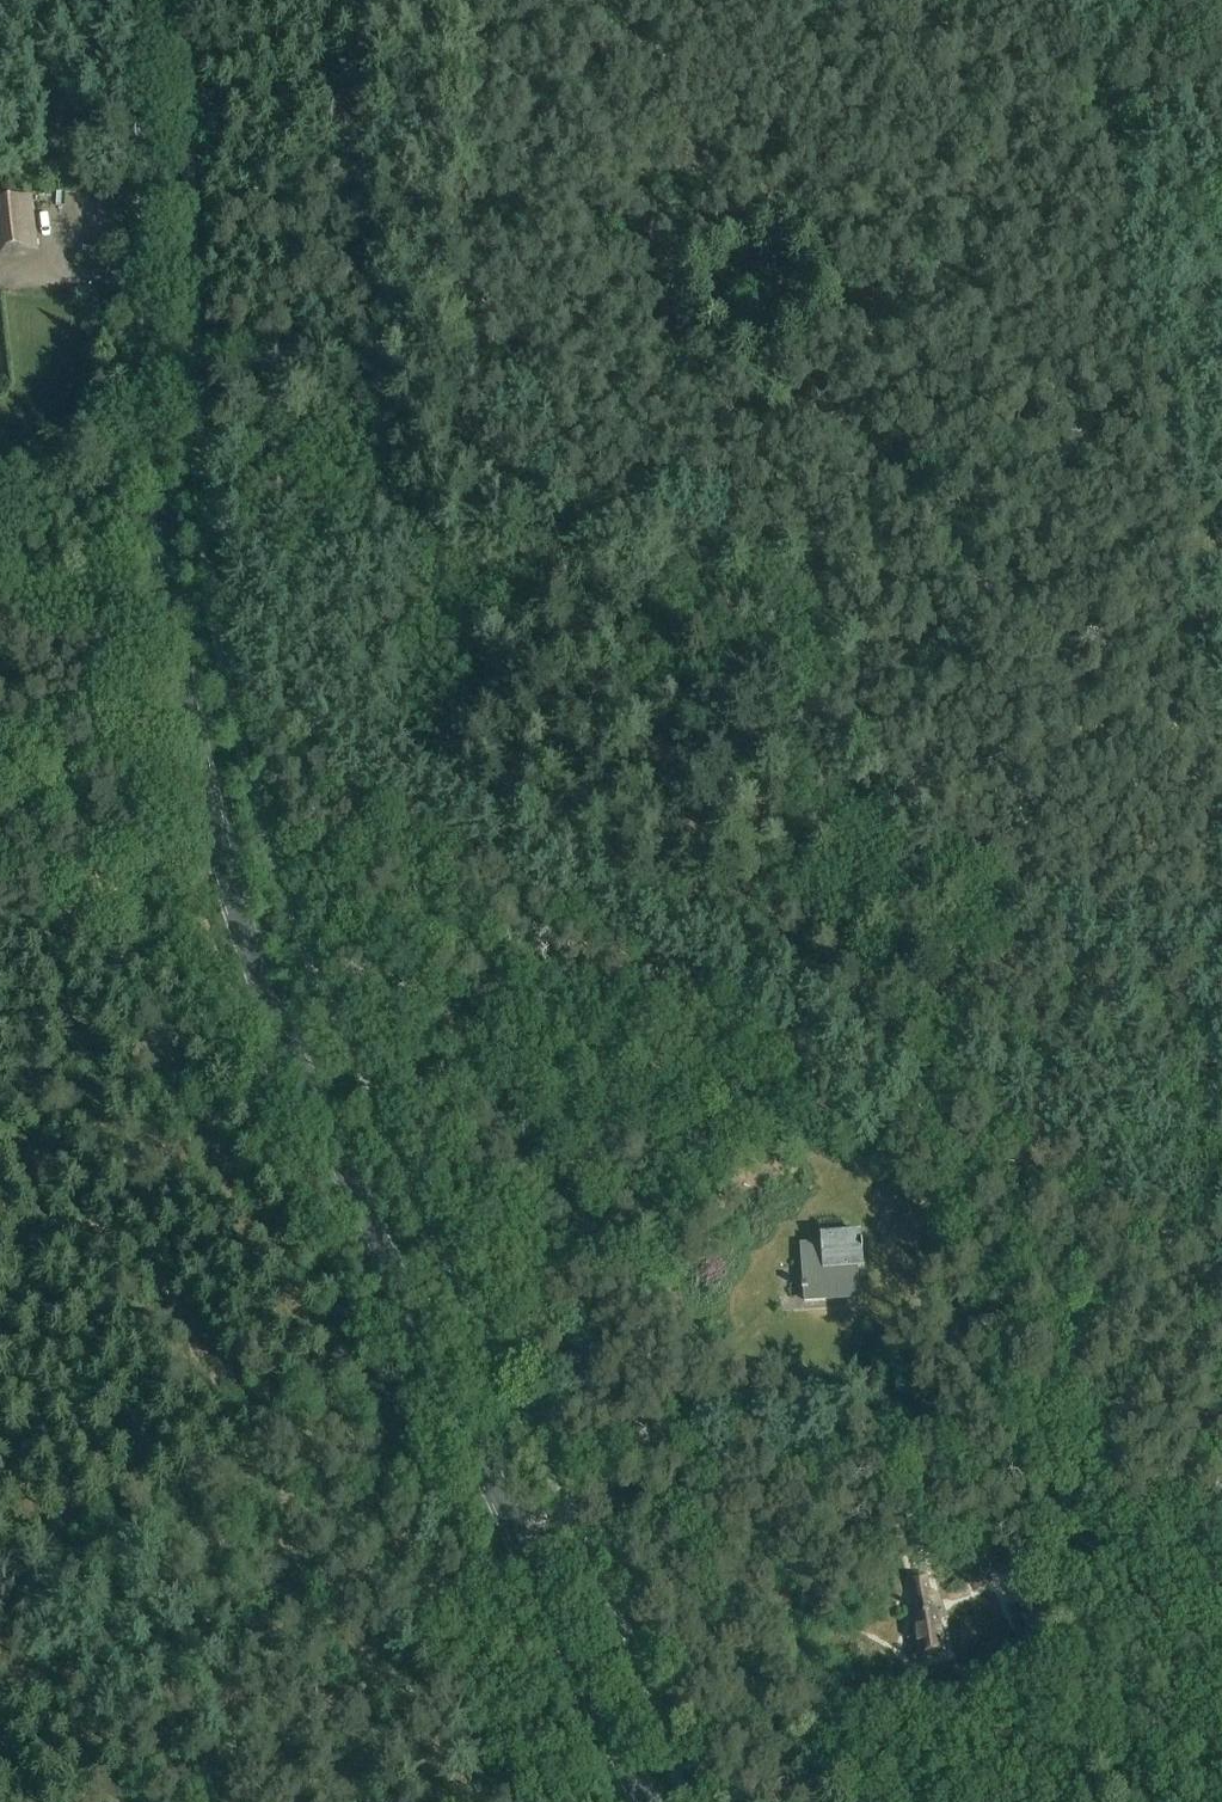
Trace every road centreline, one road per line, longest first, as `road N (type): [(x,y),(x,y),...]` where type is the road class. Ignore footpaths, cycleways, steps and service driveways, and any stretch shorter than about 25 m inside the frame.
road 1 (secondary): [(646,1801),(288,1048),(213,831),(191,724)]
road 2 (secondary): [(191,724),(174,599),(150,0)]
road 3 (track): [(521,1541),(535,1525),(569,1513),(772,1505),(914,1520),(1026,1551),(1069,1551)]
road 4 (unclassified): [(191,724),(118,731),(66,722),(0,668)]

